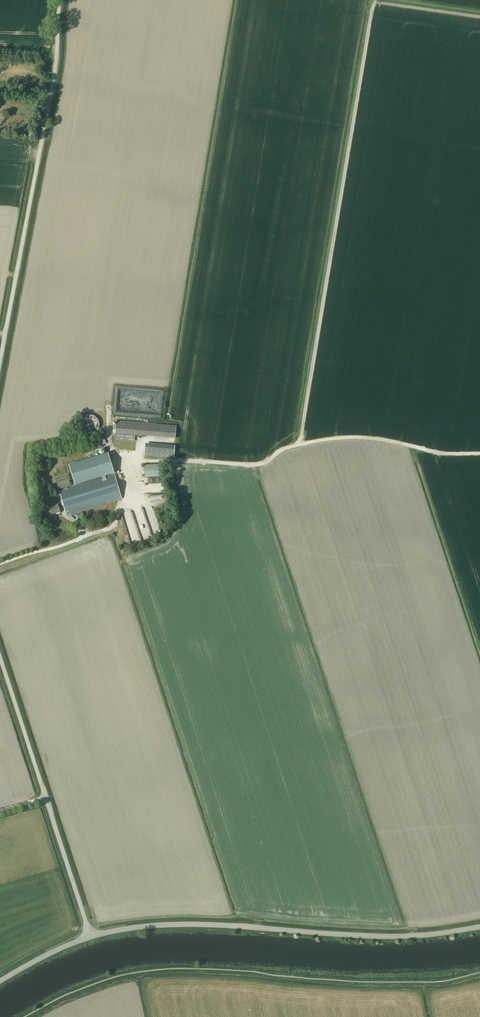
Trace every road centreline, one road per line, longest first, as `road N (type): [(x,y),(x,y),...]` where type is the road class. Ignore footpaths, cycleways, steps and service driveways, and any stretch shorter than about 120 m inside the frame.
road 1 (track): [(108,409),(120,464),(256,465),(287,448),(350,438),(479,453)]
road 2 (tertiary): [(92,936),(175,924),(367,937),(479,927)]
road 3 (unclassified): [(0,363),(58,56),(61,0)]
road 4 (unclassified): [(92,936),(0,658)]

